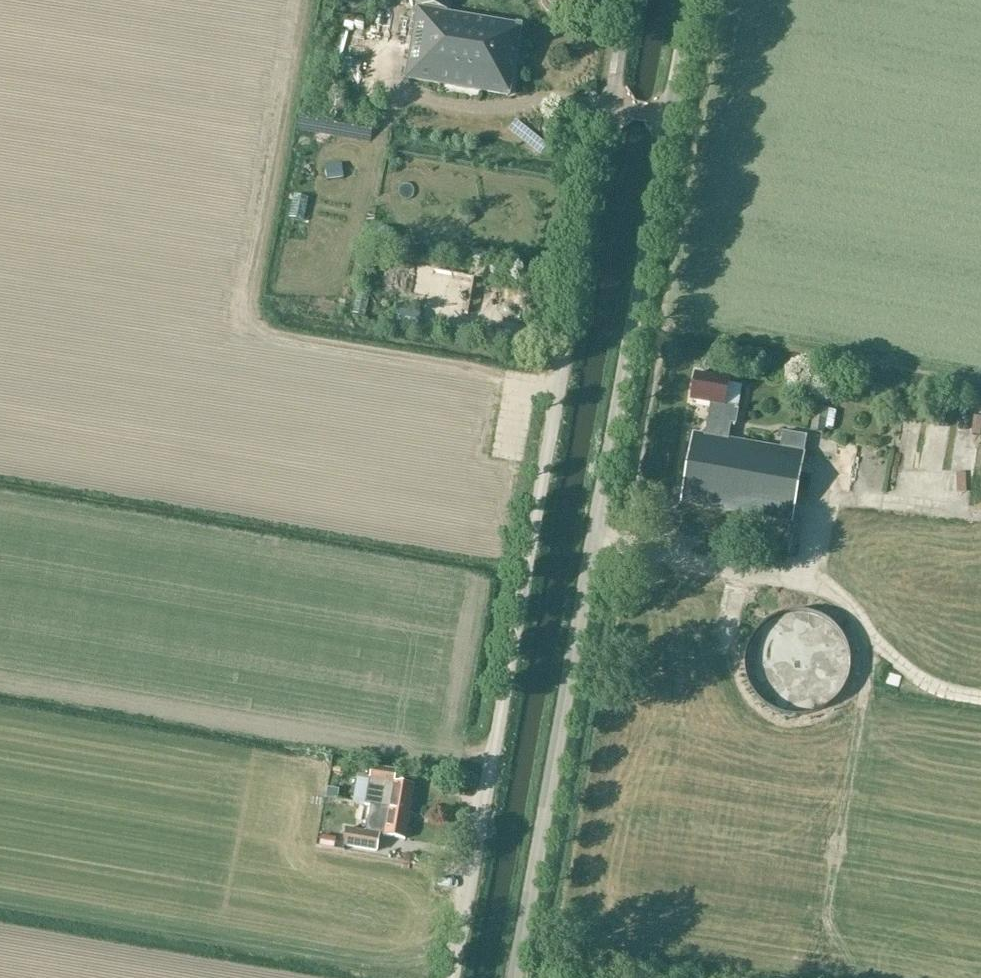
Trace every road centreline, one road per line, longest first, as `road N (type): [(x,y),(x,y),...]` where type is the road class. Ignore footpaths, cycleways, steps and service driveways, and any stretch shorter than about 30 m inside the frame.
road 1 (unclassified): [(609,105),(452,977)]
road 2 (unclassified): [(520,977),(671,114)]

